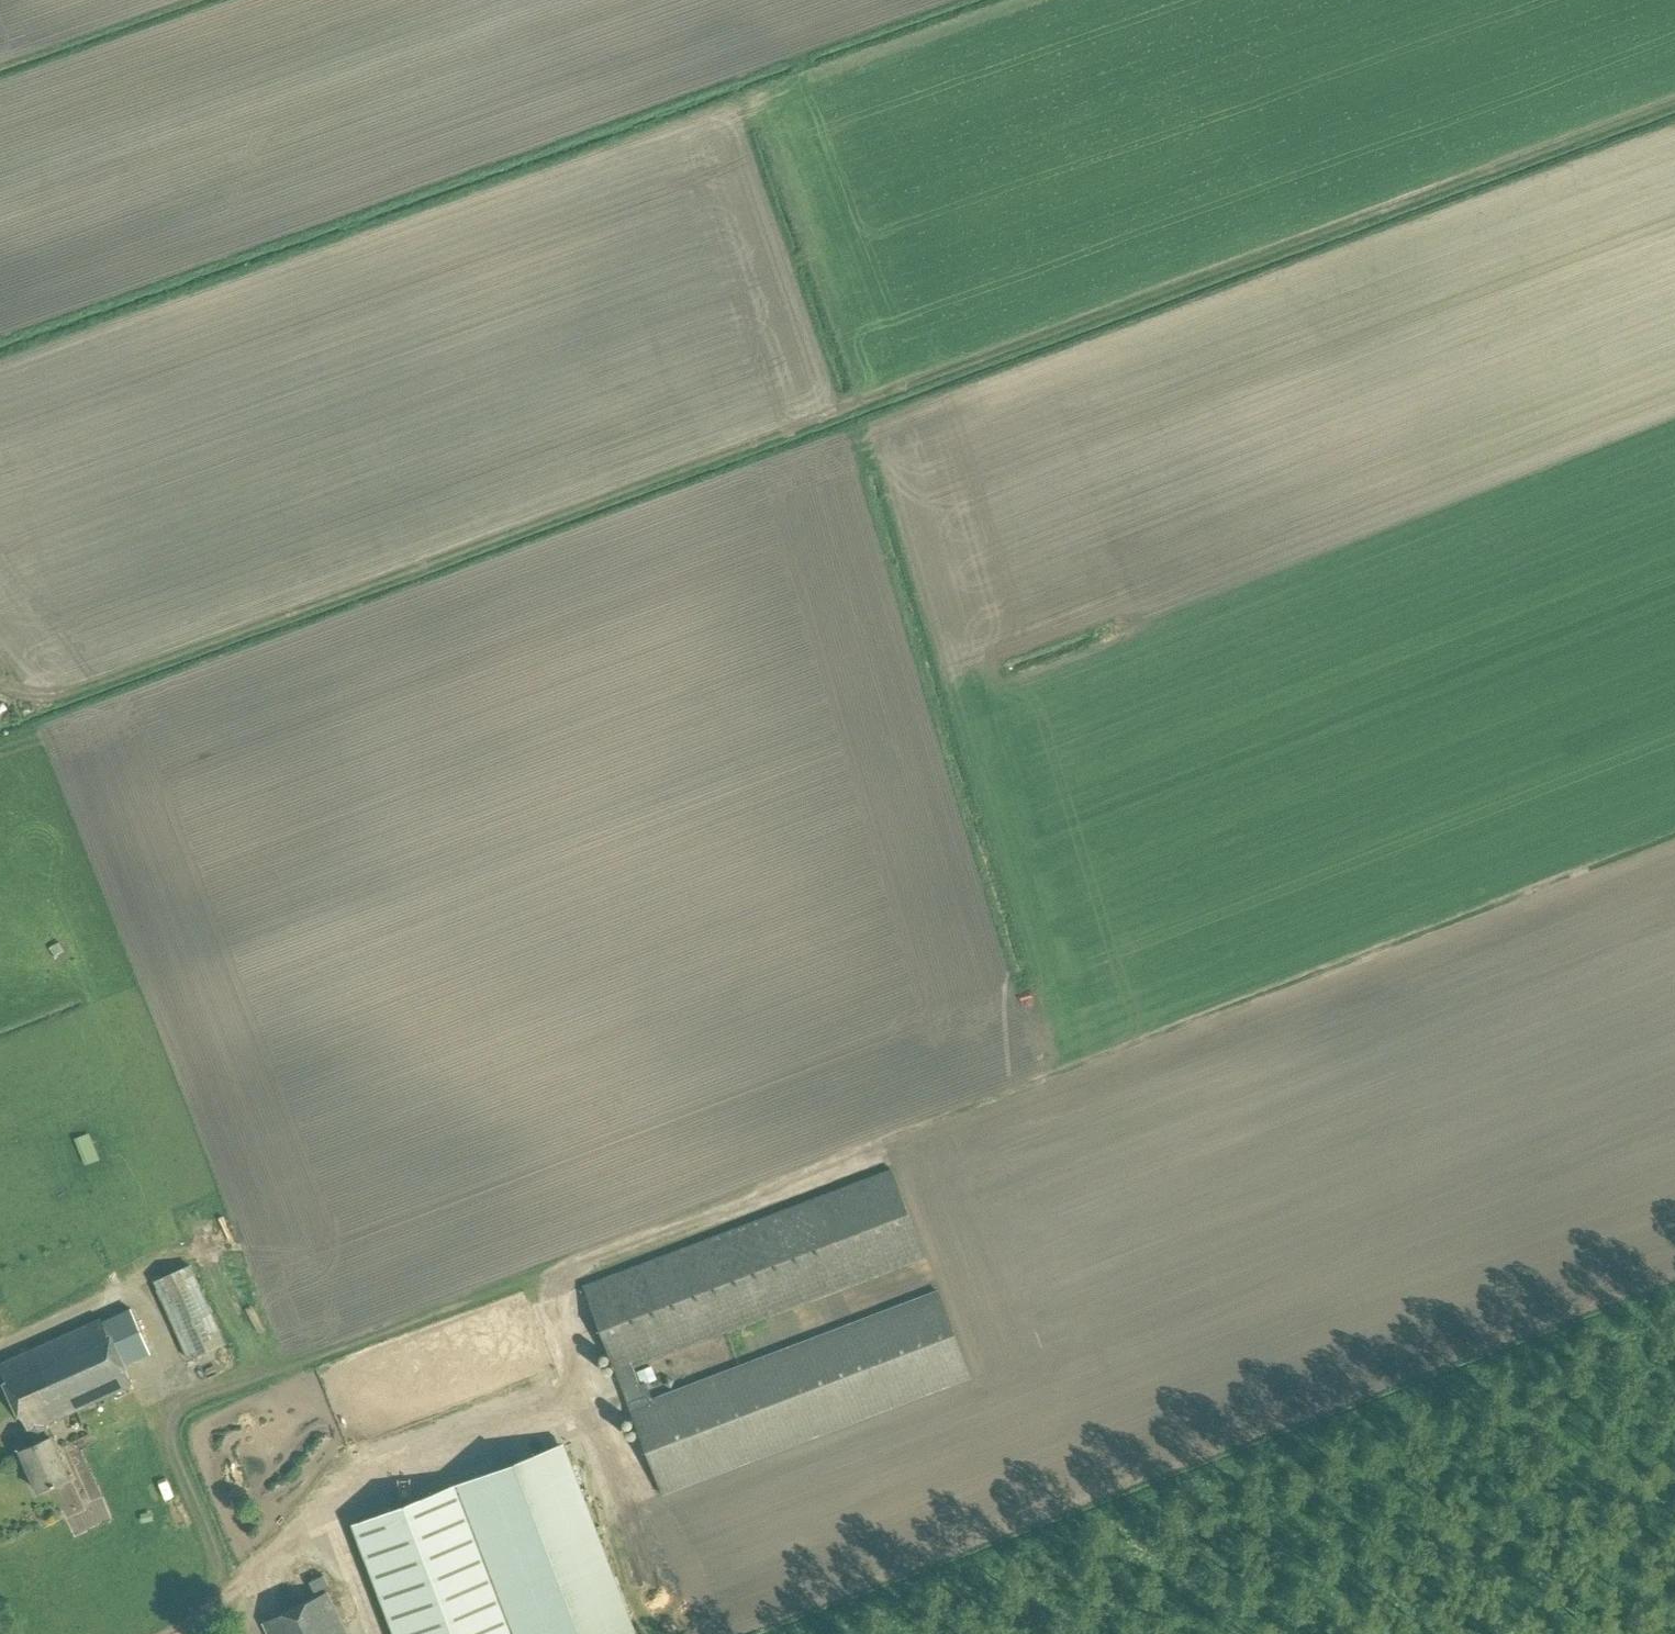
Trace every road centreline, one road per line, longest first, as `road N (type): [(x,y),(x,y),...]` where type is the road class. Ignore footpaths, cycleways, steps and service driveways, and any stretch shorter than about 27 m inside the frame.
road 1 (track): [(554,1298),(554,1275),(1674,842)]
road 2 (track): [(222,1597),(220,1560),(170,1445),(181,1404),(554,1275)]

